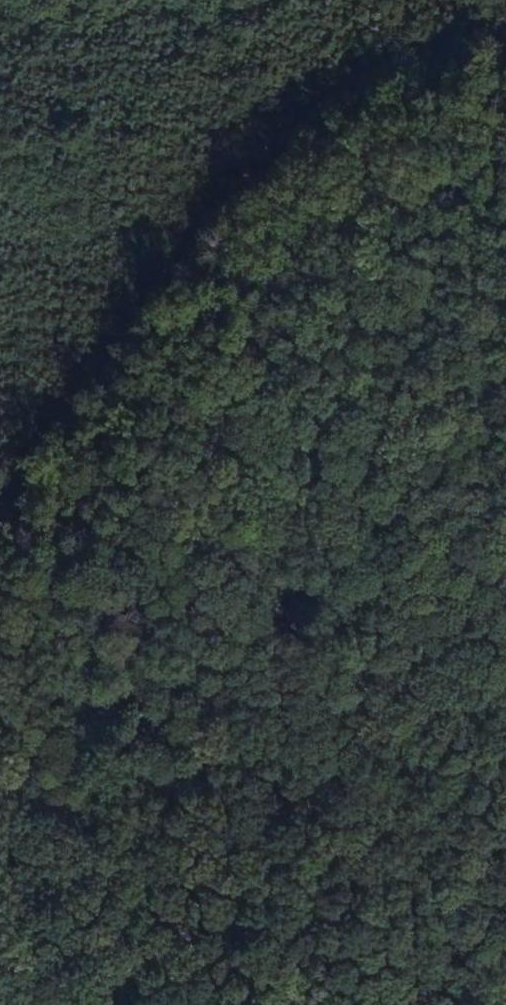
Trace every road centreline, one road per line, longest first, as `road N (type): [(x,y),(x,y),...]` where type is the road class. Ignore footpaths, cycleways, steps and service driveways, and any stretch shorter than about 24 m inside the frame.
road 1 (track): [(0,706),(365,1004)]
road 2 (track): [(505,234),(449,0)]

